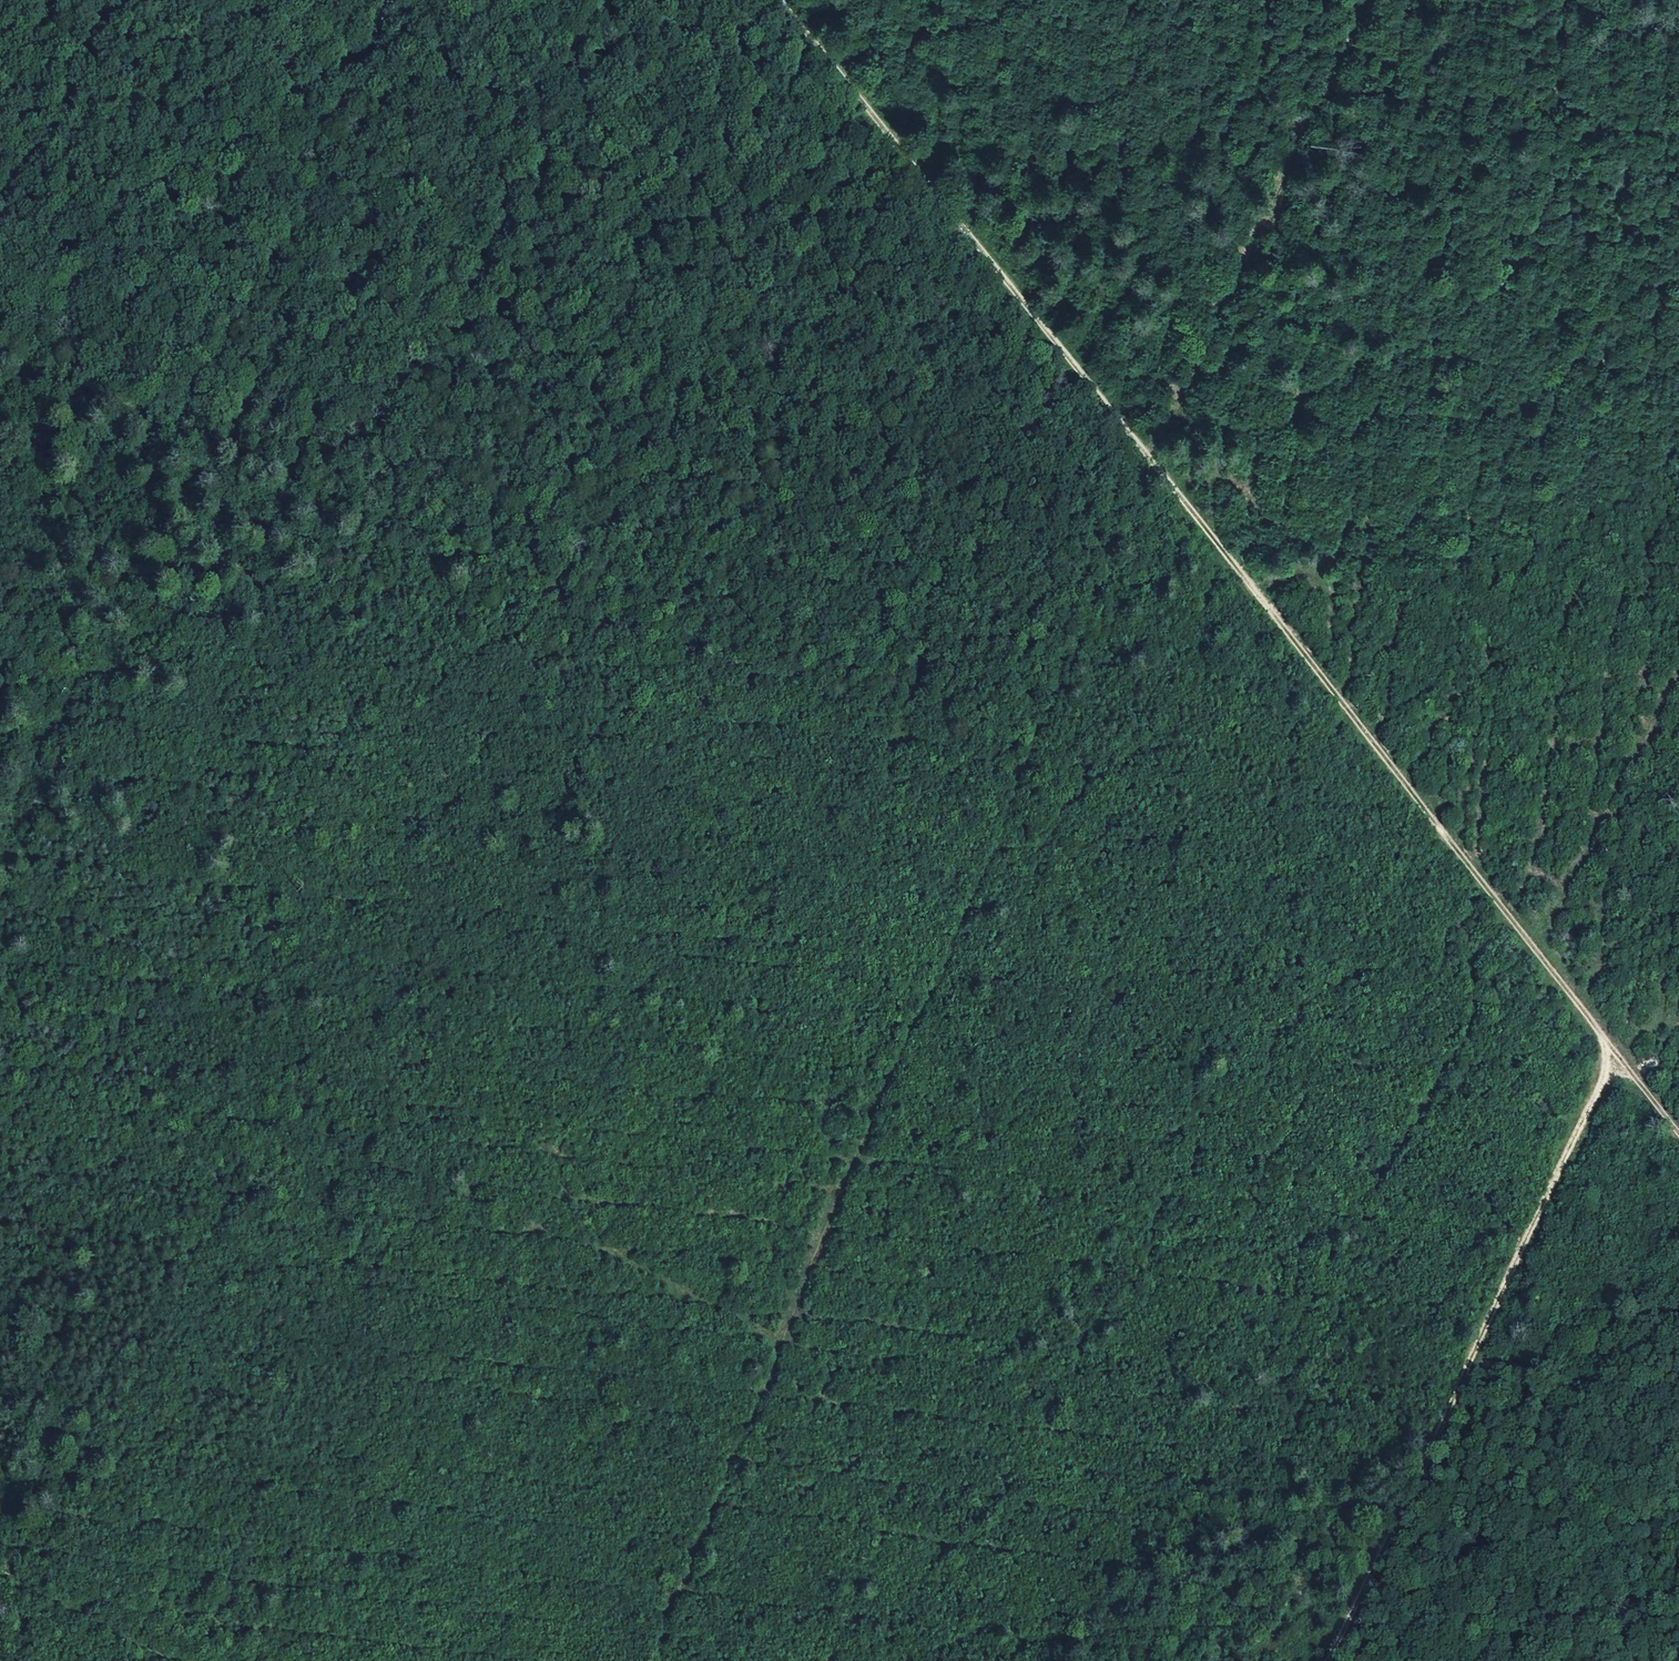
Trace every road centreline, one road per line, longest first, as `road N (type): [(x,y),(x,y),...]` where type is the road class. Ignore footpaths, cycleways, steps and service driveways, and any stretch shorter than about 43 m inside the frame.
road 1 (track): [(1164,471),(1618,1055)]
road 2 (track): [(1618,1055),(1327,1660)]
road 3 (track): [(779,0),(1164,471)]

